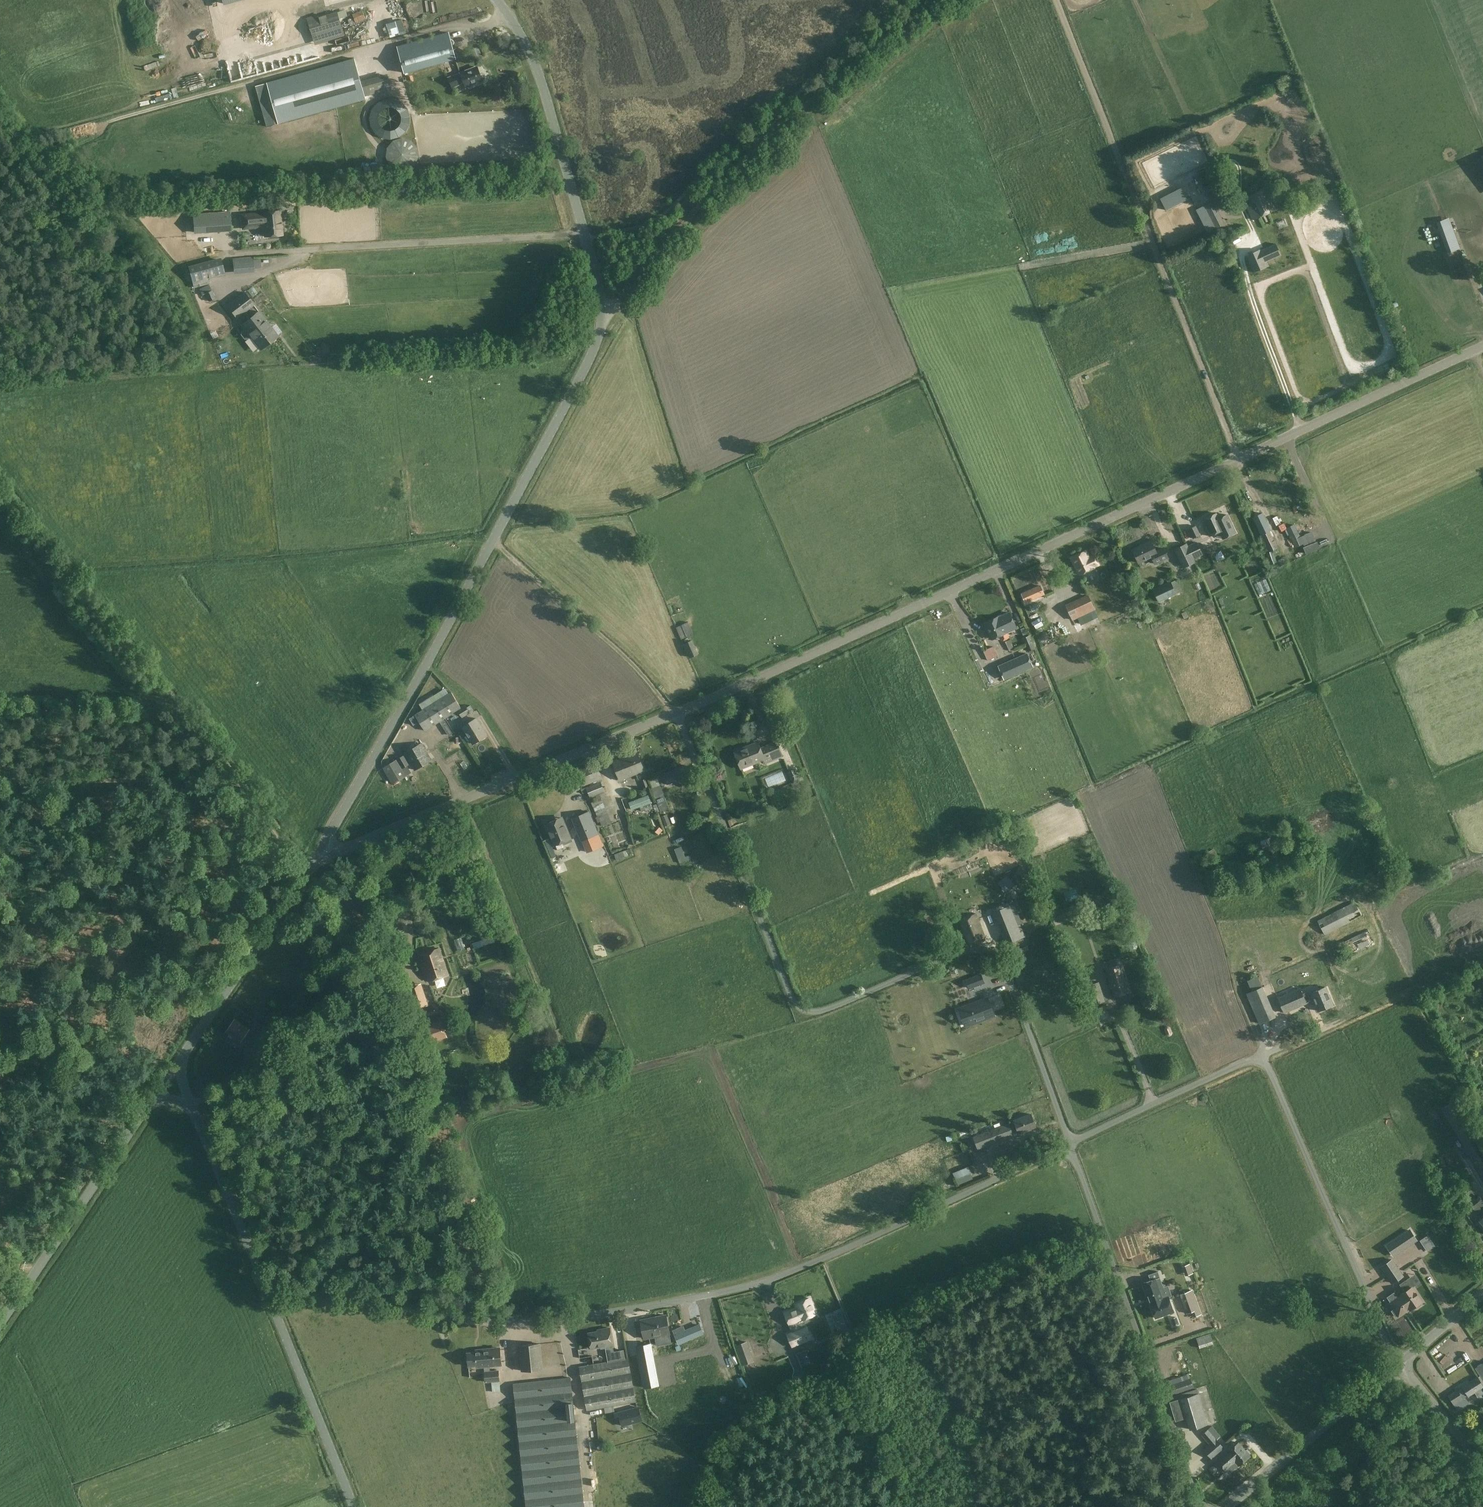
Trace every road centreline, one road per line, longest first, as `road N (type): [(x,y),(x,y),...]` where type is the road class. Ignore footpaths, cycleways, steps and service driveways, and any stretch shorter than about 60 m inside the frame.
road 1 (unclassified): [(314,858),(430,658),(601,327),(599,289),(542,88),(497,0)]
road 2 (unclassified): [(1070,1143),(764,1283),(724,1292),(517,1321),(269,1297)]
road 3 (unclassified): [(1070,1143),(1000,962),(956,954),(826,1010),(799,1006),(676,713)]
road 4 (unclassified): [(676,713),(1301,431)]
road 5 (unclassified): [(1401,1360),(1264,1053),(1070,1143)]
road 6 (track): [(1240,458),(1055,0)]
road 7 (track): [(602,314),(716,185),(931,0)]
road 8 (track): [(174,268),(218,255),(582,234)]
road 9 (unclassified): [(314,858),(676,713)]
road 10 (unclassified): [(1202,1506),(1070,1143)]
road 11 (track): [(0,380),(195,368),(205,349),(174,268)]
road 12 (unclassified): [(0,1324),(151,1101)]
road 13 (track): [(260,811),(145,779),(0,776)]
road 14 (track): [(676,713),(492,540)]
road 15 (track): [(271,75),(510,15)]
road 16 (track): [(271,75),(35,135)]
road 17 (unclassified): [(179,1059),(314,858)]
road 18 (unclassified): [(1226,1506),(1401,1360)]
road 19 (unclassified): [(354,1506),(269,1297)]
road 20 (track): [(307,871),(174,703)]
road 21 (unclassified): [(269,1297),(190,1106)]
road 22 (unclassified): [(1301,431),(1482,345)]
road 23 (unclassified): [(1301,431),(1236,247)]
road 24 (track): [(35,135),(105,191),(174,268)]
road 25 (unclassified): [(1482,1463),(1401,1360)]

